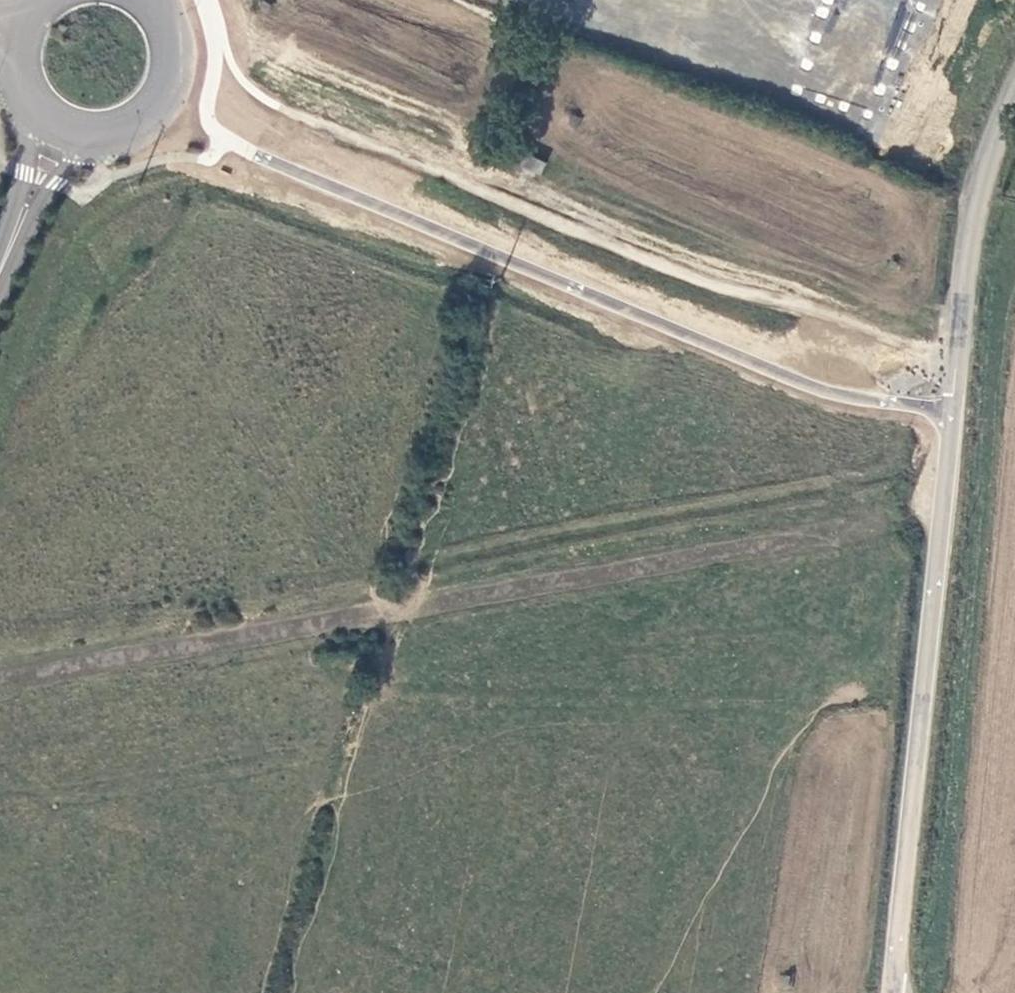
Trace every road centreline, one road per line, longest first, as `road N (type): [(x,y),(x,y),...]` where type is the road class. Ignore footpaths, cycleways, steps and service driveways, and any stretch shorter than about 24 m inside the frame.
road 1 (tertiary): [(13,45),(23,95),(40,115),(80,135),(118,132),(151,112),(168,86),(171,33),(152,0)]
road 2 (unclassified): [(956,412),(974,257),(1014,114)]

